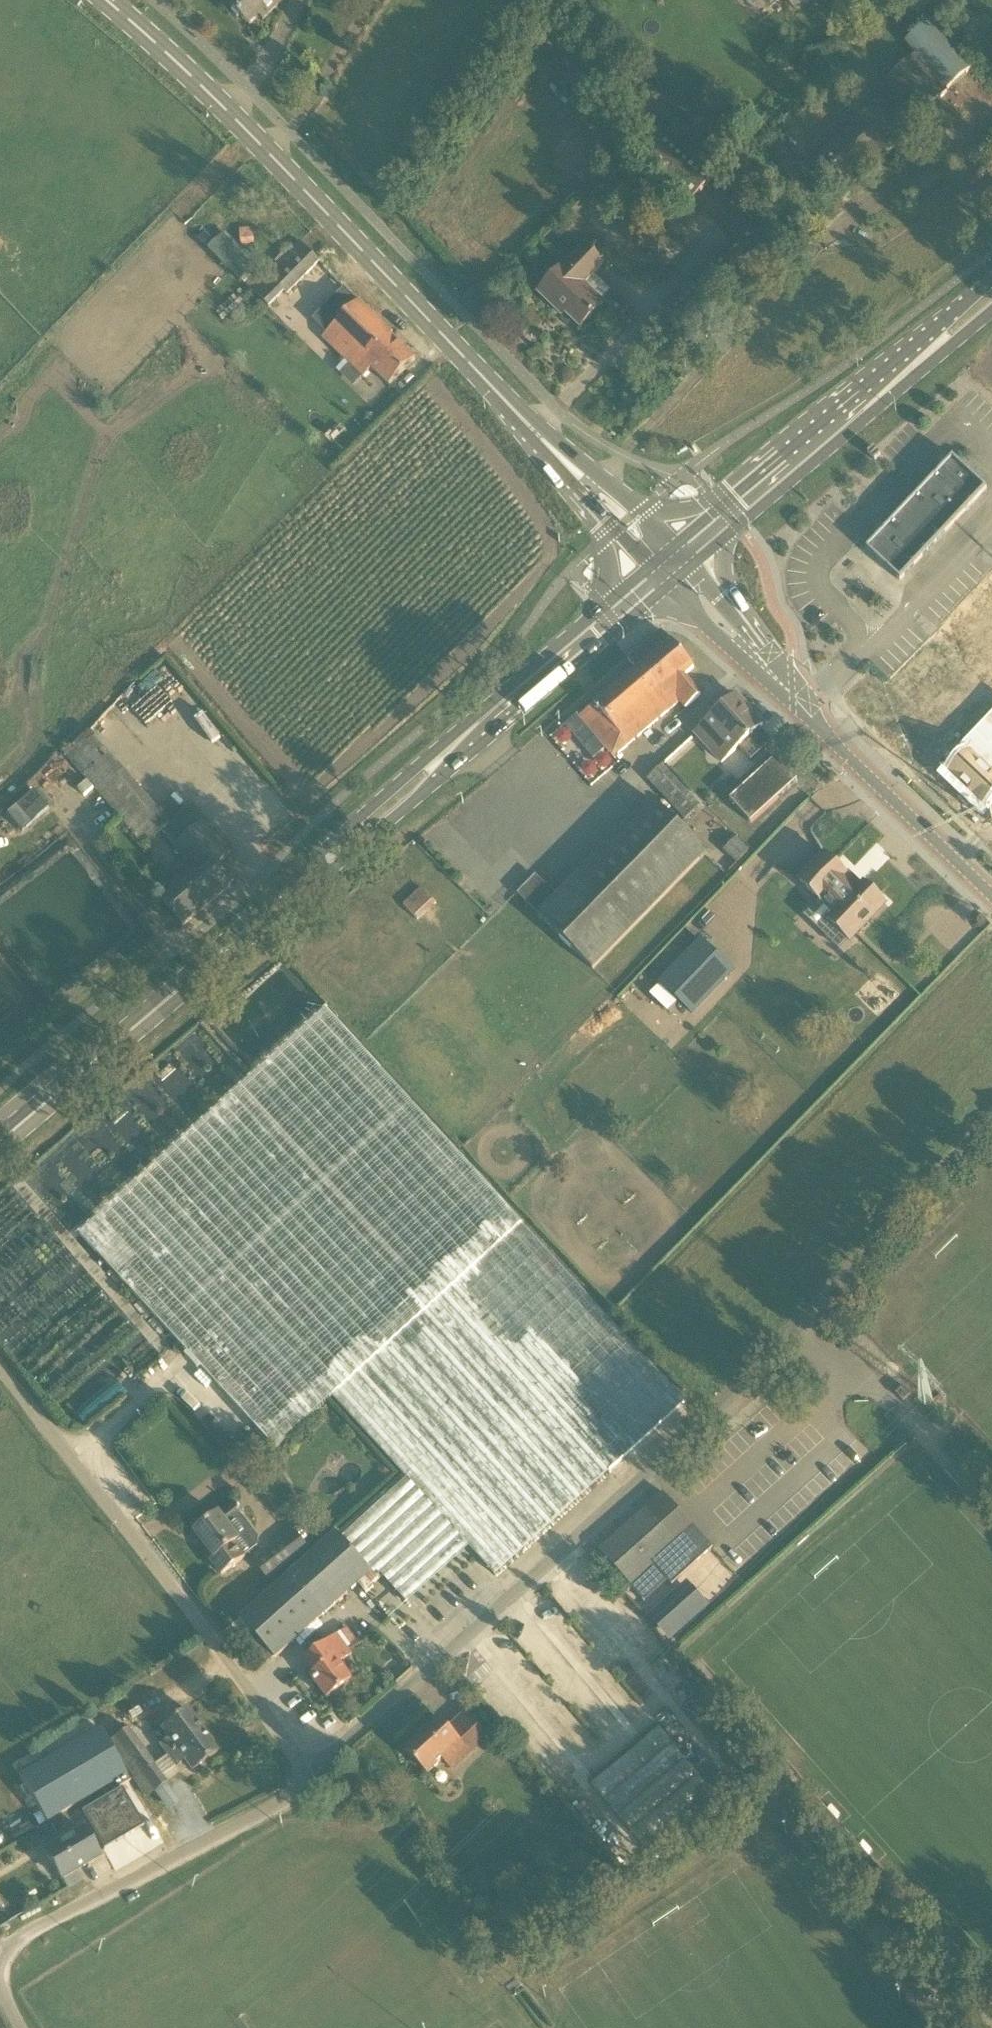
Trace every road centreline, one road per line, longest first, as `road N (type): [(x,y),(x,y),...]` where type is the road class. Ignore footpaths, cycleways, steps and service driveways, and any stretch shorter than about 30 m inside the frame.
road 1 (unclassified): [(313,1784),(461,1635),(843,1282),(991,1123)]
road 2 (primary): [(0,1143),(653,581)]
road 3 (secondary): [(531,430),(218,102),(103,0)]
road 4 (primary): [(682,556),(991,297)]
road 5 (unclassified): [(0,1952),(313,1784)]
road 6 (unclassified): [(313,1784),(129,1543)]
road 7 (tertiary): [(991,895),(802,709)]
road 8 (unclassified): [(0,1371),(129,1543)]
road 9 (secondary): [(682,556),(642,512),(531,430)]
road 10 (tertiary): [(653,581),(802,709)]
road 11 (tertiary): [(802,709),(761,642),(682,556)]
road 12 (secondary): [(531,430),(579,500),(653,581)]

